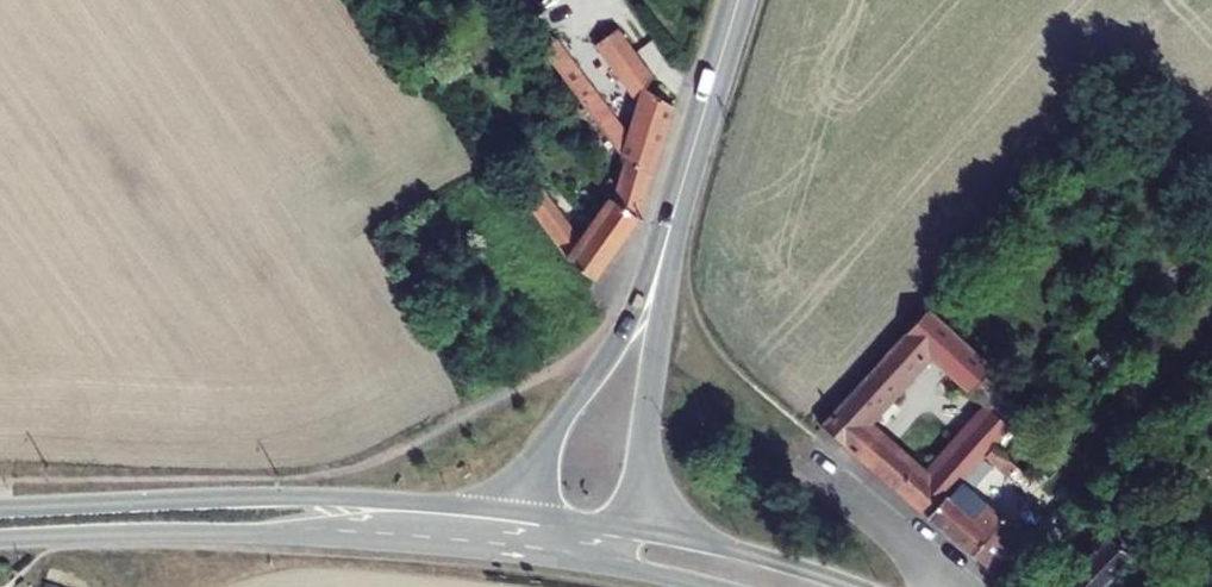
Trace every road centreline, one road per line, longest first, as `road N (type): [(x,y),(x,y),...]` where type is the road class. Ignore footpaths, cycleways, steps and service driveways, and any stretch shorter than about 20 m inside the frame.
road 1 (tertiary): [(538,515),(284,496),(0,509)]
road 2 (tertiary): [(0,537),(273,534),(531,555)]
road 3 (tertiary): [(675,213),(623,330),(554,435),(538,515)]
road 4 (tertiary): [(633,529),(675,213)]
road 5 (tertiary): [(862,586),(743,551),(633,529)]
road 6 (tertiary): [(675,213),(739,0)]

